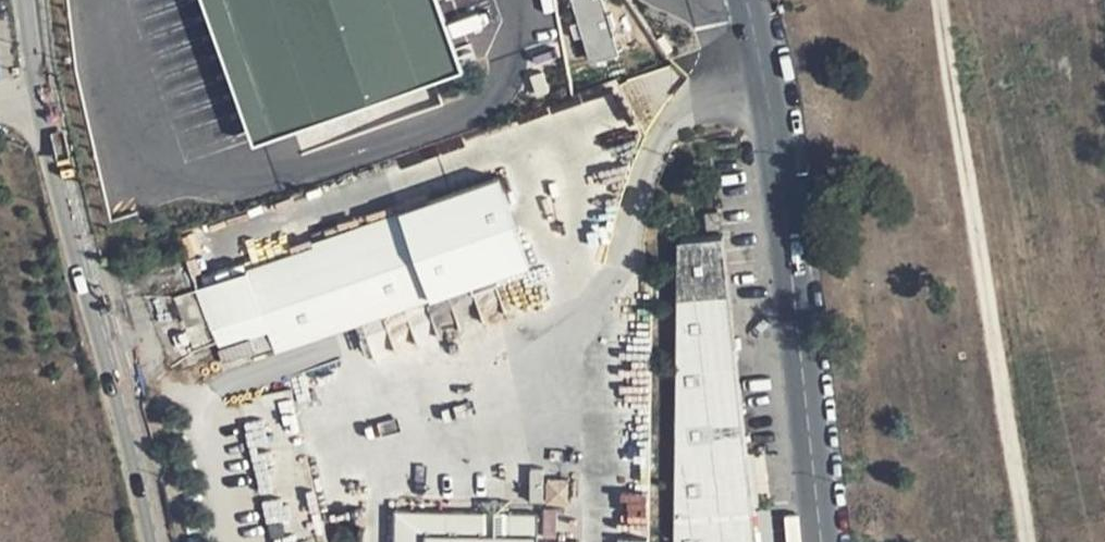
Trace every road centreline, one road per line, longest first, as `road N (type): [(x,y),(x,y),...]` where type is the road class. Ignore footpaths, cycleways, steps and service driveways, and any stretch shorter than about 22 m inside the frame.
road 1 (secondary): [(746,0),(798,319),(823,541)]
road 2 (secondary): [(44,96),(159,541)]

